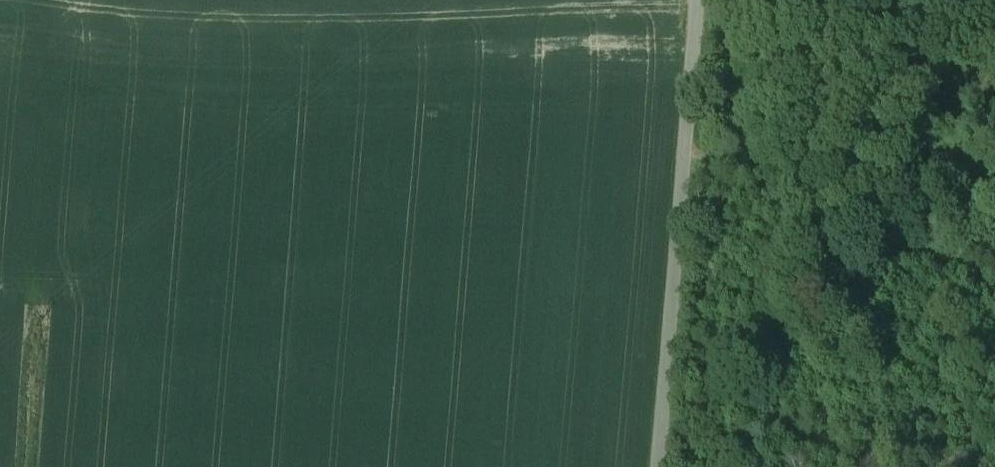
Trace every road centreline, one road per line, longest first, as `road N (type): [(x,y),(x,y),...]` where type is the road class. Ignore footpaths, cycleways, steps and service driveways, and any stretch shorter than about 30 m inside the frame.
road 1 (unclassified): [(706,0),(664,466)]

